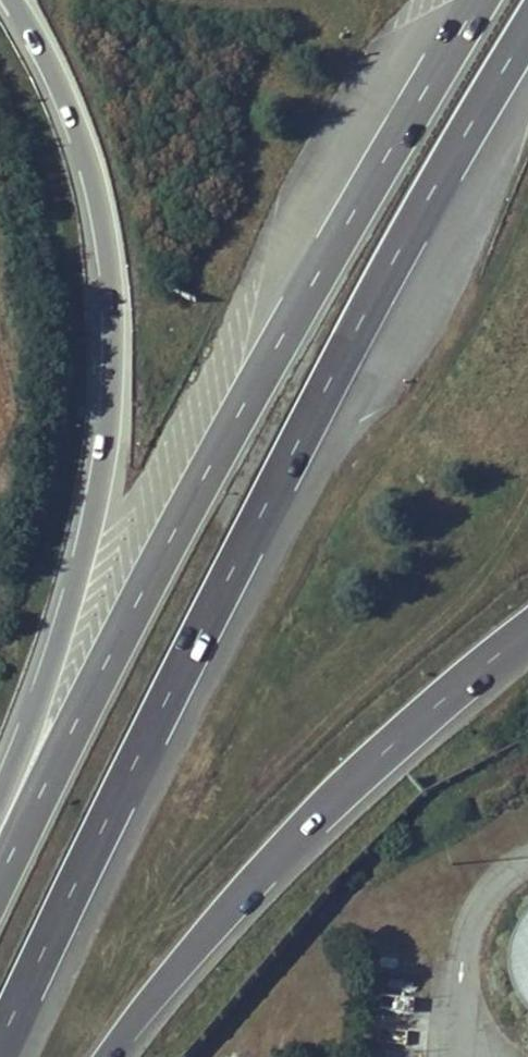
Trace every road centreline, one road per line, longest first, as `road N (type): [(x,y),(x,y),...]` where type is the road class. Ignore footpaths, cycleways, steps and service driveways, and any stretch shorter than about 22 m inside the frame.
road 1 (motorway): [(0,1042),(385,273),(527,31)]
road 2 (motorway): [(481,0),(167,548),(29,817)]
road 3 (motorway): [(14,0),(88,159),(114,323),(102,480),(58,650),(19,751),(29,817)]
road 4 (motorway): [(107,1056),(327,806),(527,629)]

